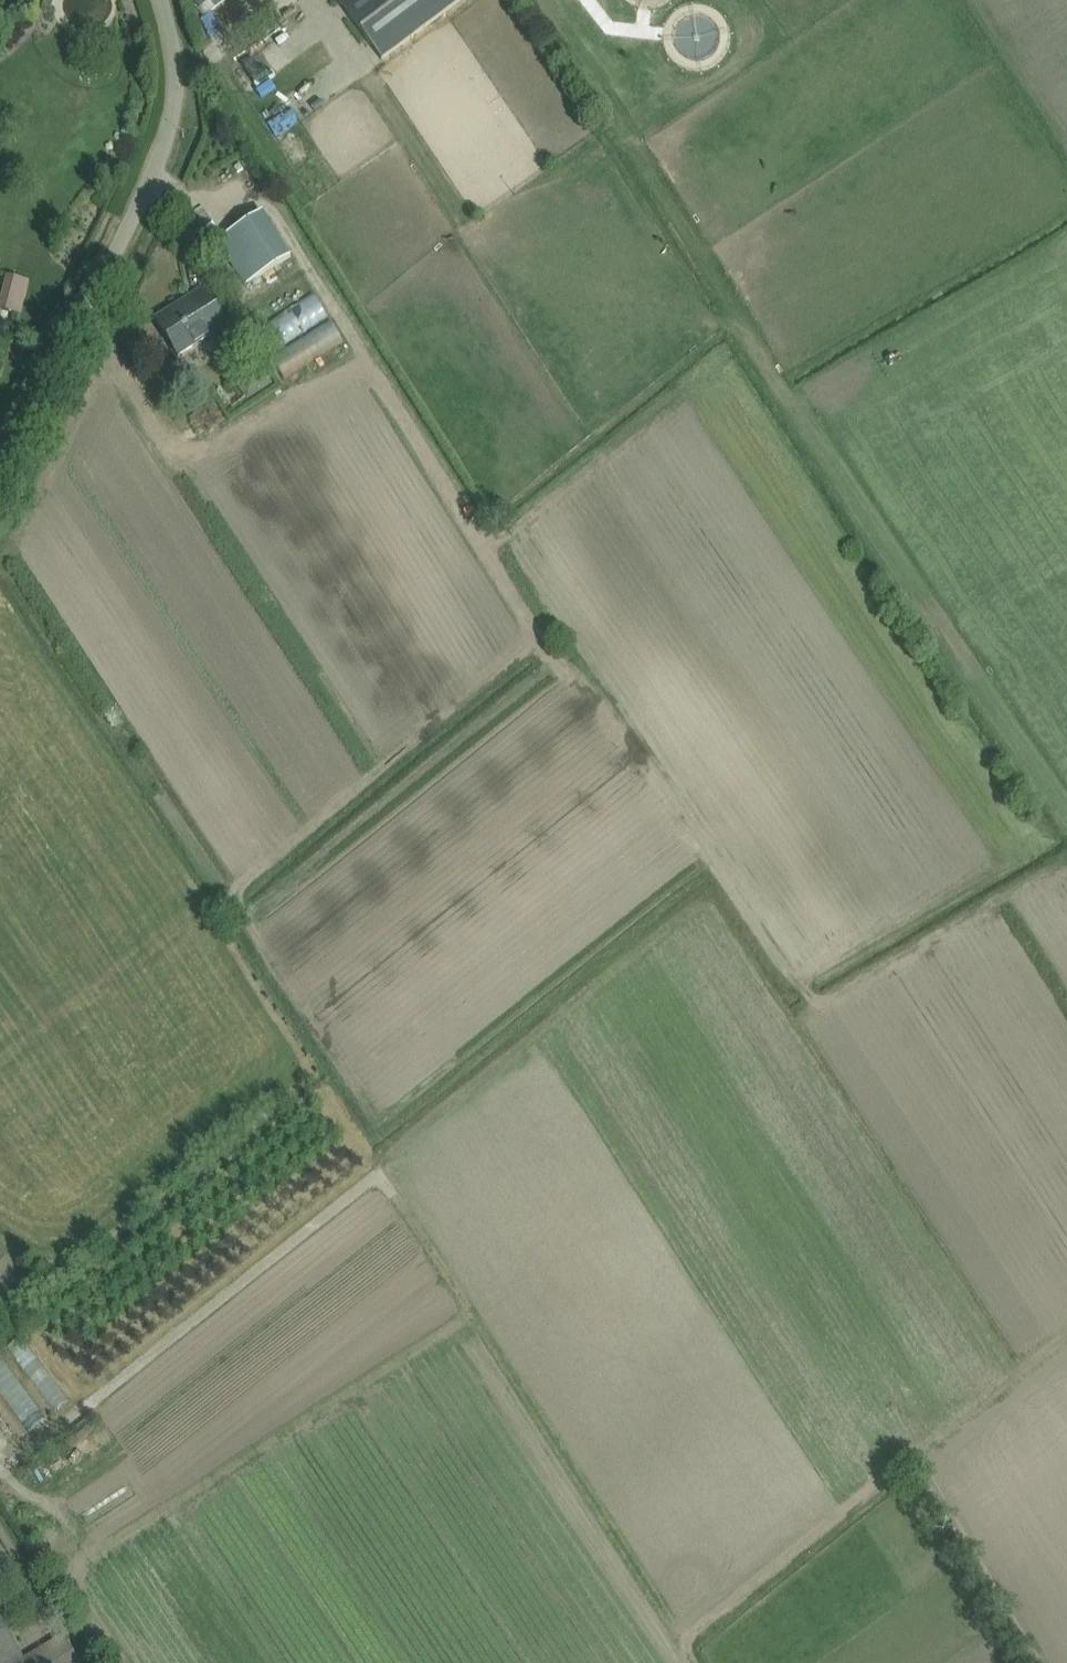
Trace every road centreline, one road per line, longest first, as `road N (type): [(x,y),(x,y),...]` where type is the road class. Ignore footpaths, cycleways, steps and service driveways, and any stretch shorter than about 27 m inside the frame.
road 1 (unclassified): [(0,487),(160,158),(176,72),(161,0)]

